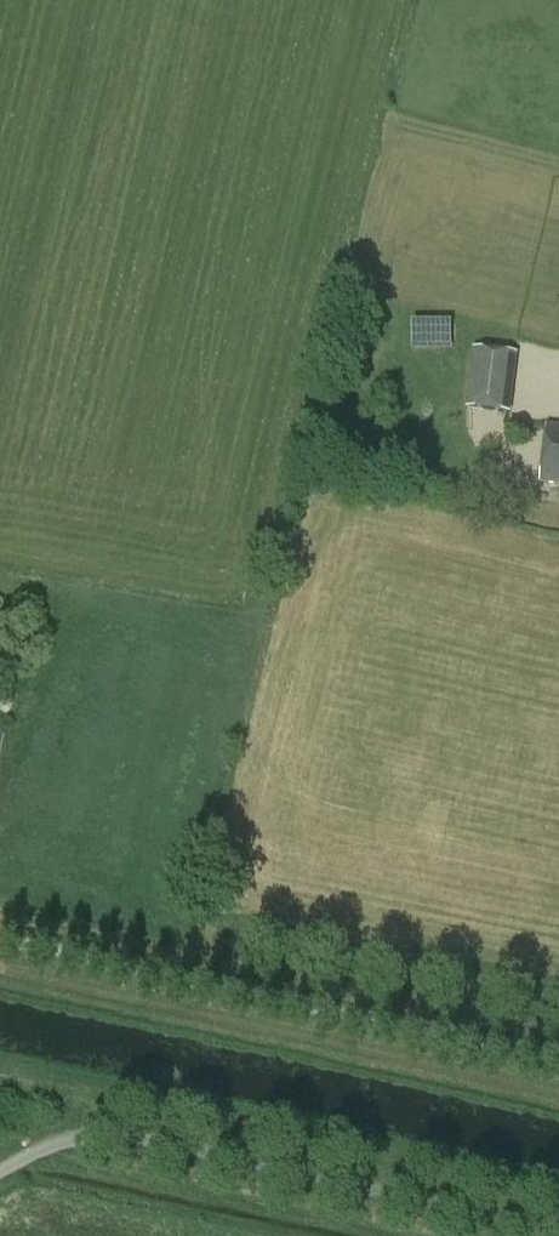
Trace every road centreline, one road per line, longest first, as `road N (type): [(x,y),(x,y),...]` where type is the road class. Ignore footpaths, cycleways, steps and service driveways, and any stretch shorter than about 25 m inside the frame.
road 1 (unclassified): [(558,1055),(0,935)]
road 2 (unclassified): [(558,1229),(91,1131),(56,1134),(12,1162)]
road 3 (track): [(91,1131),(97,1095),(0,1075)]

